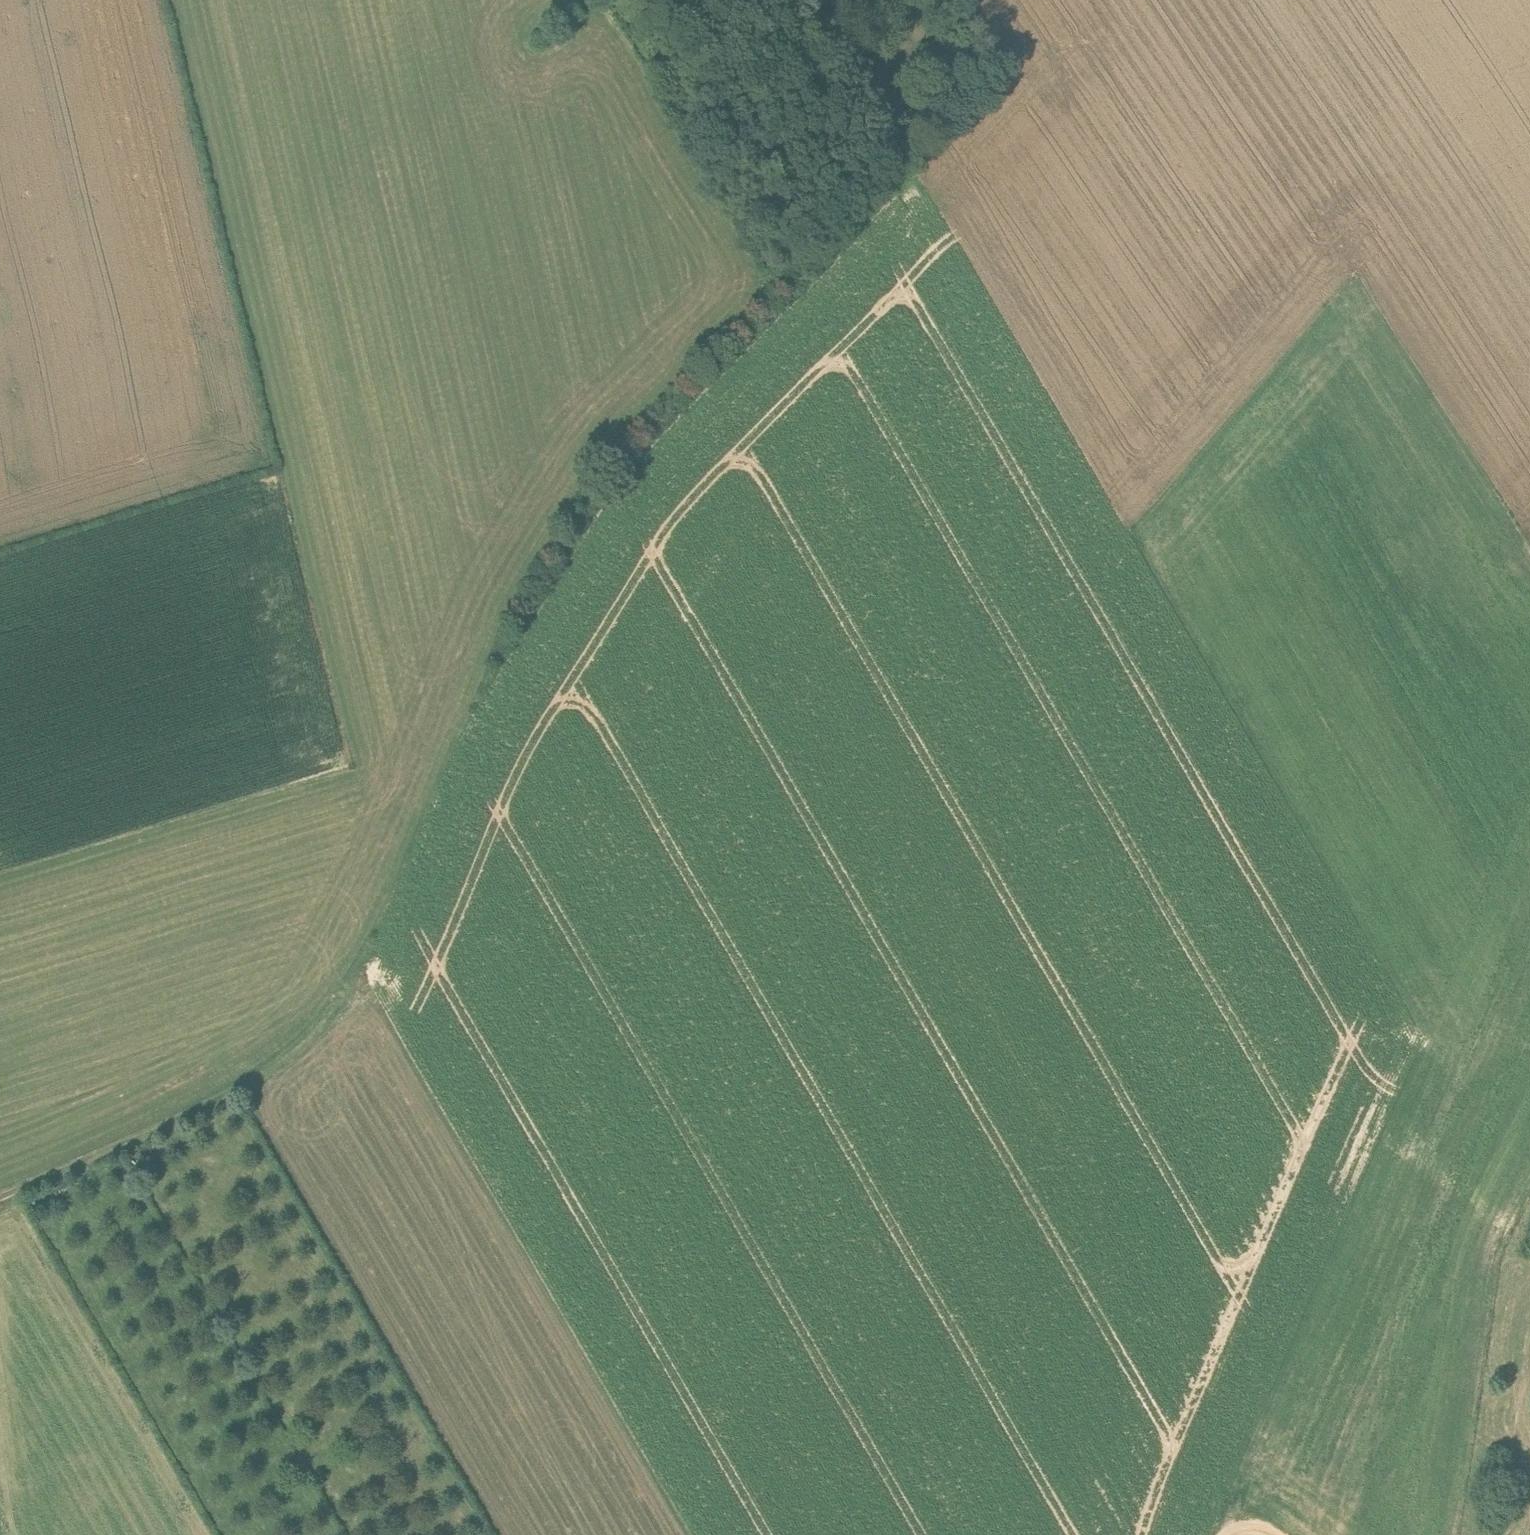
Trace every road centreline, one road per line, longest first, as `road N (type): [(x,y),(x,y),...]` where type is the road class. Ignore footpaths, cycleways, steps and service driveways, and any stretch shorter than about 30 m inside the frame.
road 1 (track): [(0,1197),(224,1098),(300,1049),(339,1005),(386,911)]

